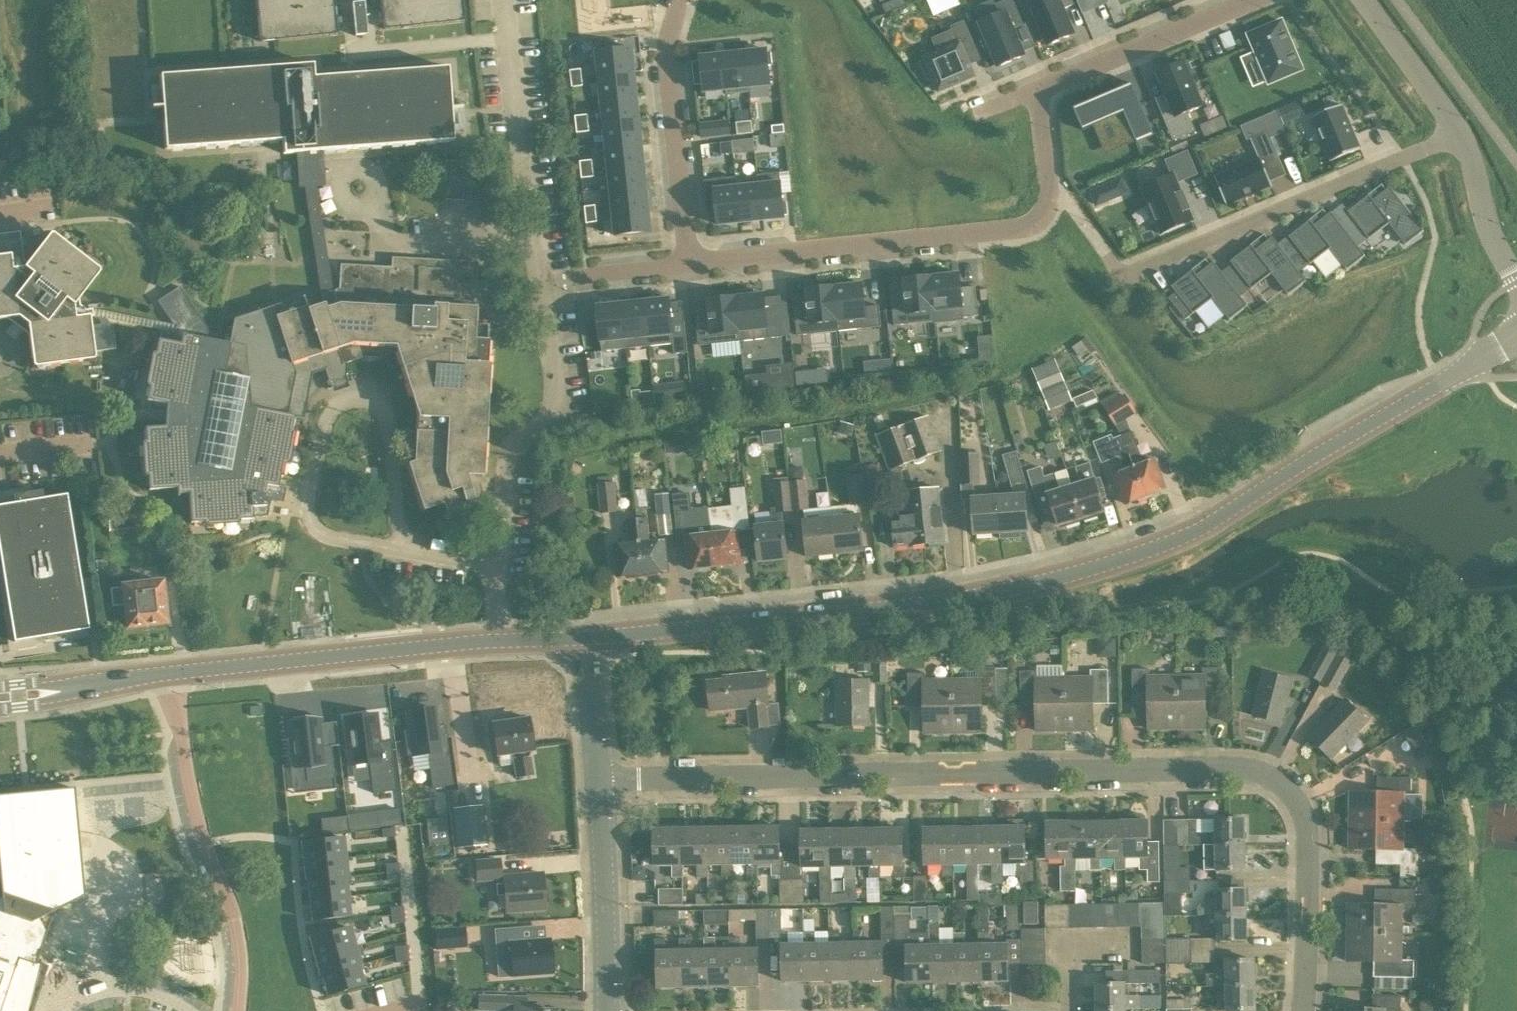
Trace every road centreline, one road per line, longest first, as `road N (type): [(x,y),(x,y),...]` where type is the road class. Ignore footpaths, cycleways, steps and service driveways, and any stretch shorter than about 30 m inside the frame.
road 1 (secondary): [(588,638),(964,598),(1069,578),(1169,544),(1249,503),(1516,336)]
road 2 (residential): [(1303,1010),(1311,840),(1298,805),(1258,773),(598,782)]
road 3 (residential): [(1039,87),(1052,181),(1046,212),(1026,230),(690,264)]
road 4 (residential): [(1124,276),(1461,131)]
road 5 (residential): [(172,673),(204,843),(239,933),(240,1010)]
road 6 (residential): [(497,562),(506,462),(554,401),(532,235)]
road 7 (secondary): [(172,673),(505,638)]
road 8 (residential): [(409,551),(330,535),(309,506),(326,417),(350,400),(384,406)]
road 9 (residential): [(690,264),(672,38),(684,0)]
road 10 (residential): [(532,235),(509,0)]
road 11 (tertiary): [(608,1010),(598,782)]
road 12 (residential): [(1245,0),(1039,87)]
road 13 (secondary): [(0,698),(172,673)]
road 14 (residential): [(1461,131),(1363,0)]
road 15 (residential): [(1516,273),(1495,237),(1461,131)]
road 16 (residential): [(384,406),(409,551)]
road 17 (tertiary): [(598,782),(588,638)]
road 18 (residential): [(1064,1010),(1066,947),(1128,946)]

